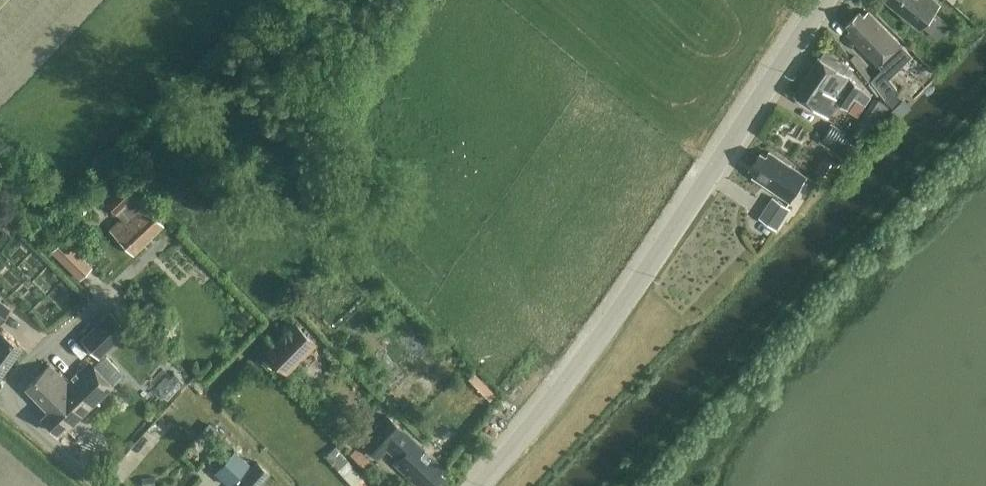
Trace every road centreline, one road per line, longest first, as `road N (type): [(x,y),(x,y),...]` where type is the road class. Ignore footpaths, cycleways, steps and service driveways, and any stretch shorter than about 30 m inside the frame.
road 1 (tertiary): [(485,485),(825,0)]
road 2 (residential): [(99,485),(16,412),(11,391),(20,373),(160,248)]

